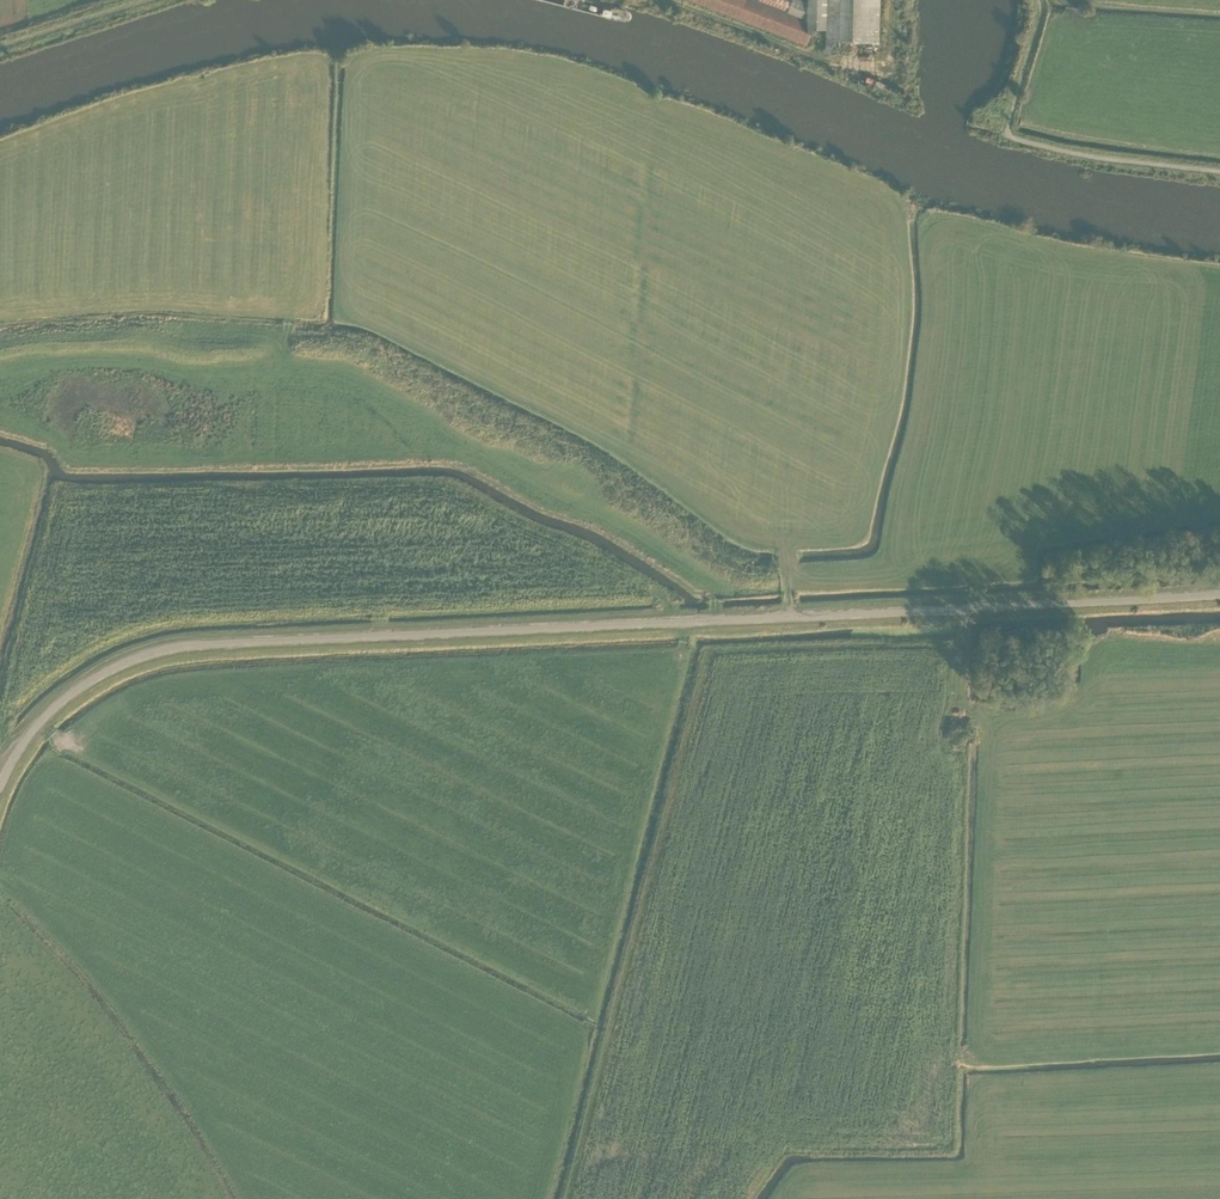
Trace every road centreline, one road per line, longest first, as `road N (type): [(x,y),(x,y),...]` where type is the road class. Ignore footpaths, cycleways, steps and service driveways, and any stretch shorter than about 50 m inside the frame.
road 1 (unclassified): [(0,782),(24,742),(71,694),(133,659),(190,646),(1219,594)]

